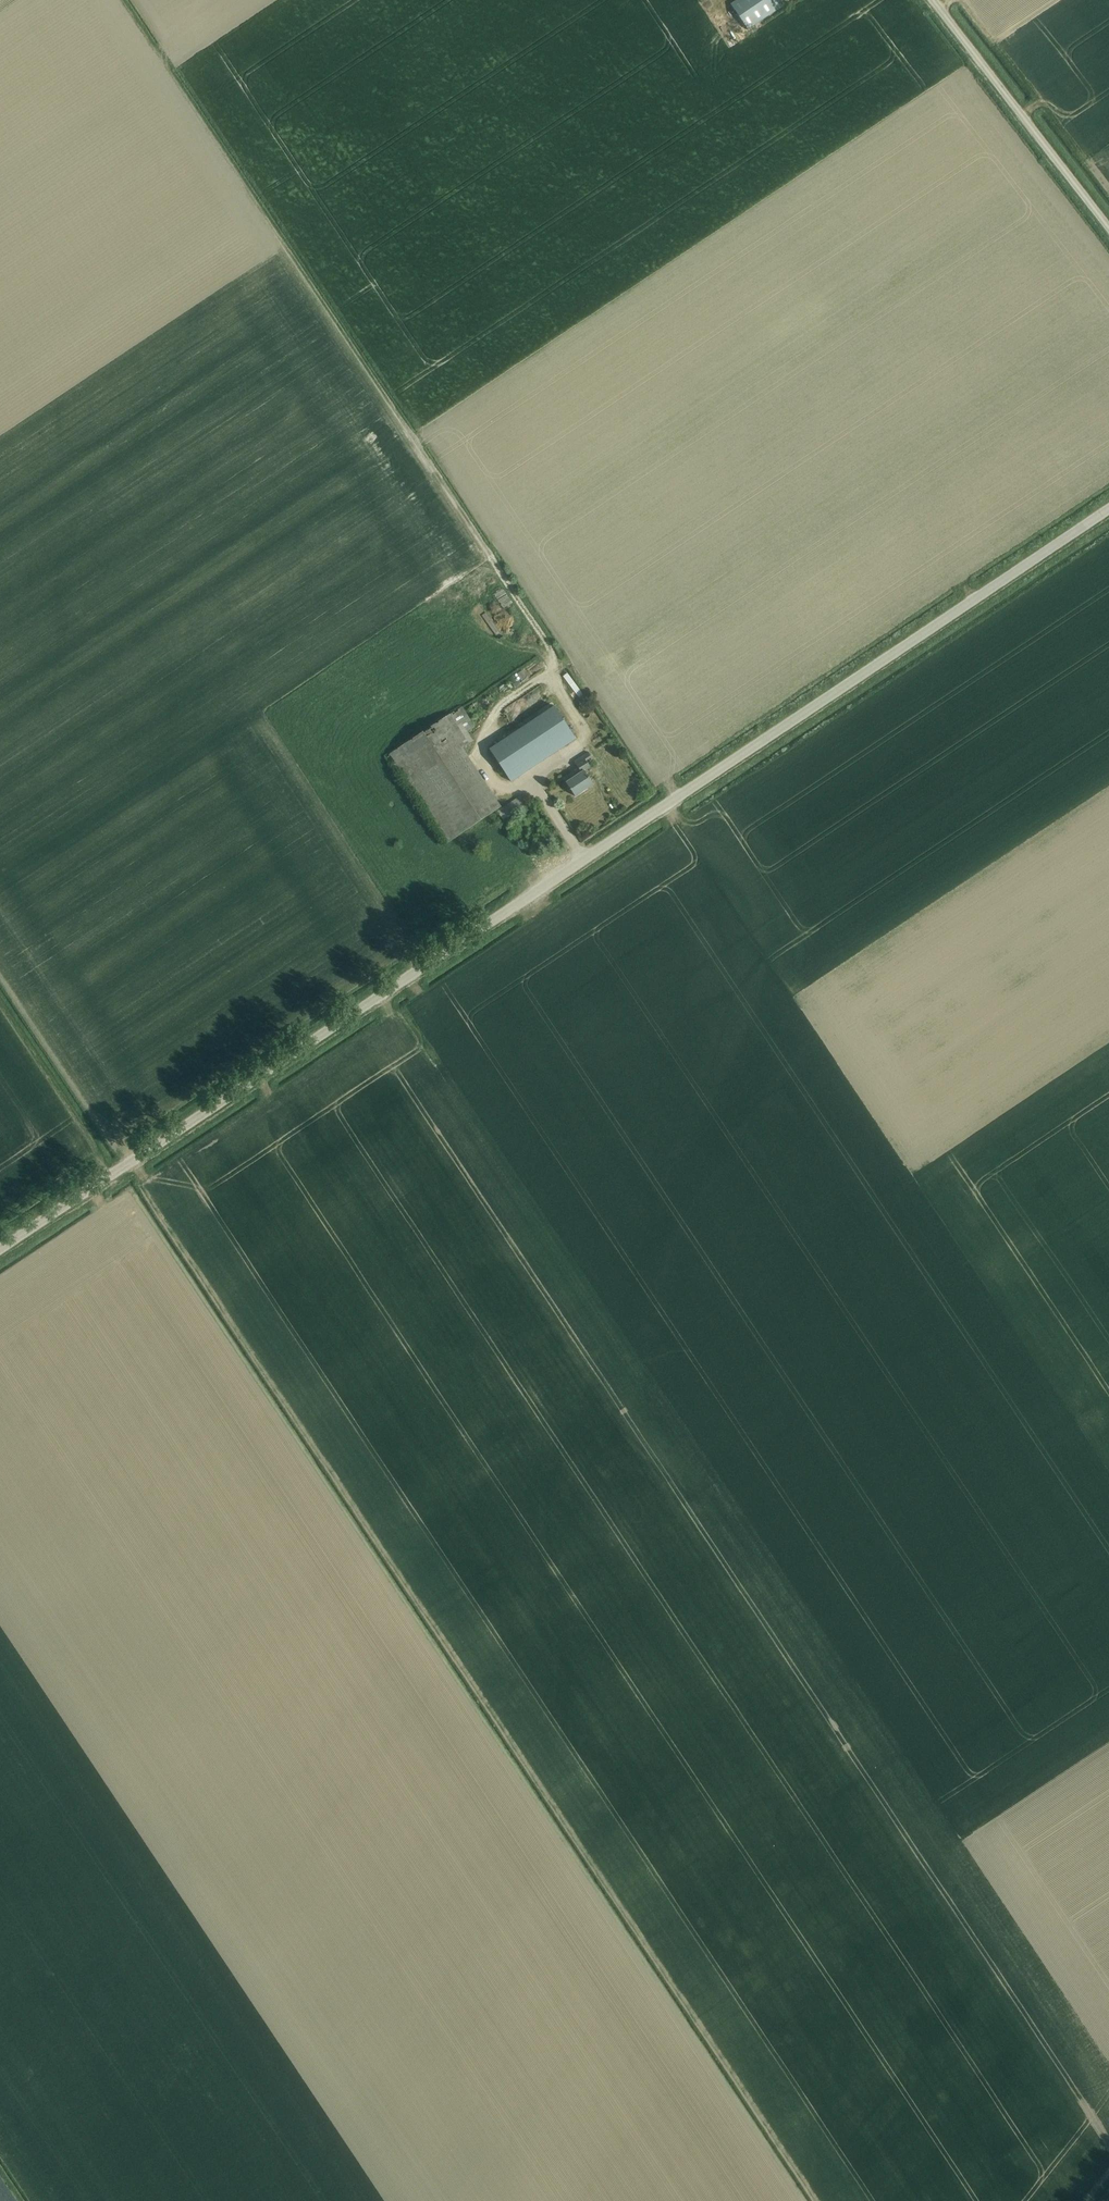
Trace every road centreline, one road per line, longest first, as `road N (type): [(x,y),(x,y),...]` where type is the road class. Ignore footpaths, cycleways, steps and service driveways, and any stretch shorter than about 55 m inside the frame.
road 1 (unclassified): [(0,1249),(1108,509)]
road 2 (unclassified): [(1108,228),(935,0)]

